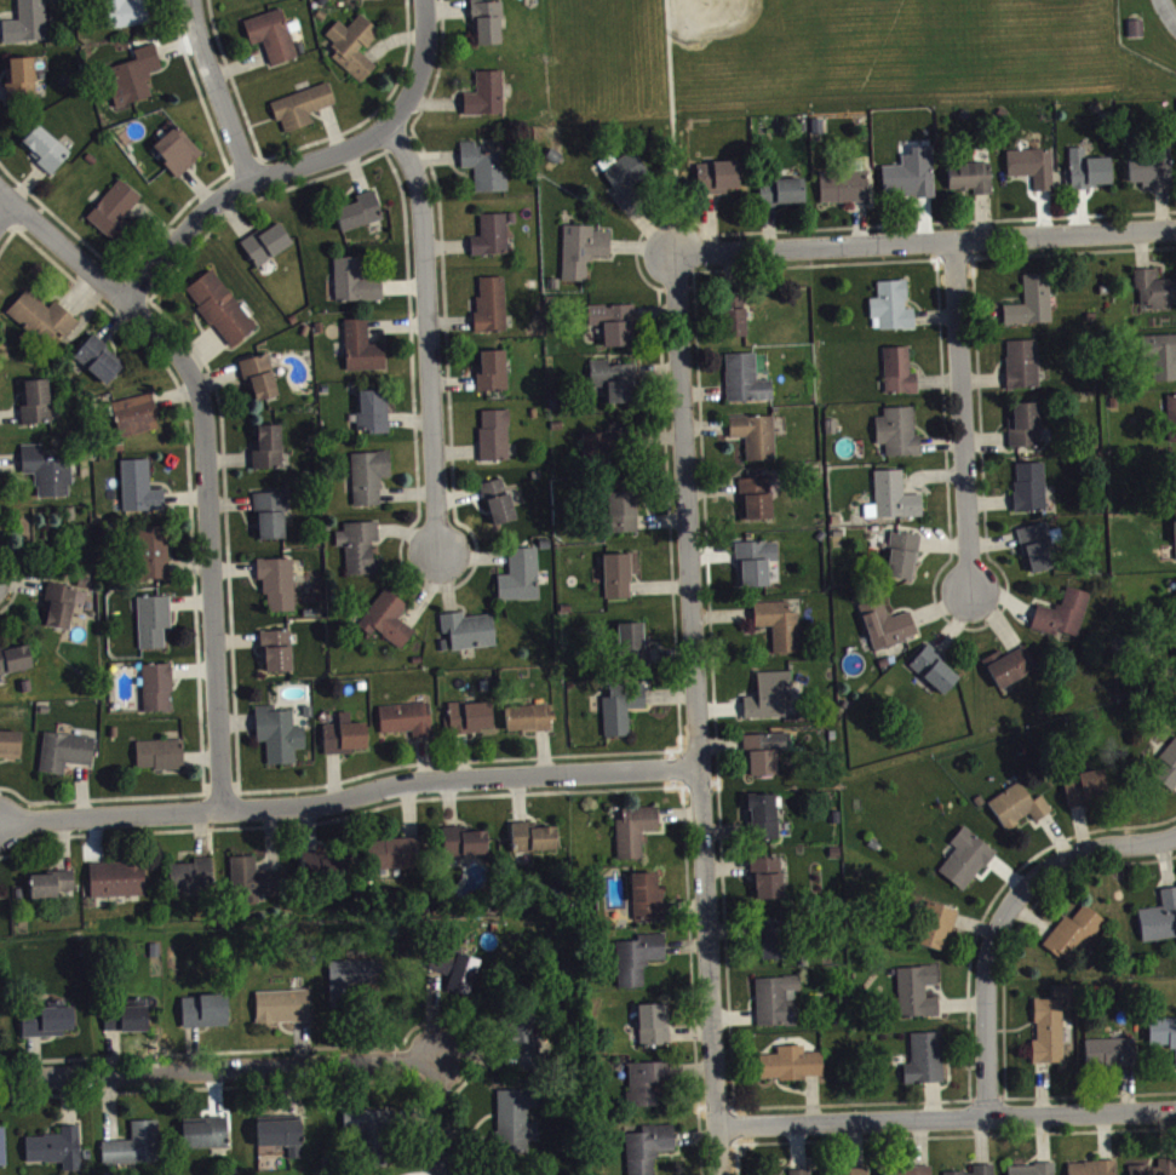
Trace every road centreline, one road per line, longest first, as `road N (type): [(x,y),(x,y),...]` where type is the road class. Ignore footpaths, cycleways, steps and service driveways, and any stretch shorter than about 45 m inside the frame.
road 1 (residential): [(720,1174),(681,257)]
road 2 (residential): [(0,191),(180,351),(207,403),(224,814)]
road 3 (residential): [(702,773),(402,786),(320,807),(0,826)]
road 4 (residential): [(681,257),(1175,230)]
road 5 (residential): [(718,1133),(1175,1107)]
road 6 (residential): [(0,1086),(441,1061)]
road 7 (residential): [(394,131),(426,202),(443,556)]
road 8 (residential): [(1175,843),(1146,853),(1083,850),(1020,895),(987,978),(987,1113)]
road 9 (residential): [(952,240),(971,588)]
road 10 (residential): [(394,131),(214,204),(132,306)]
road 11 (residential): [(192,0),(253,184)]
road 12 (residential): [(425,0),(417,94),(394,131)]

